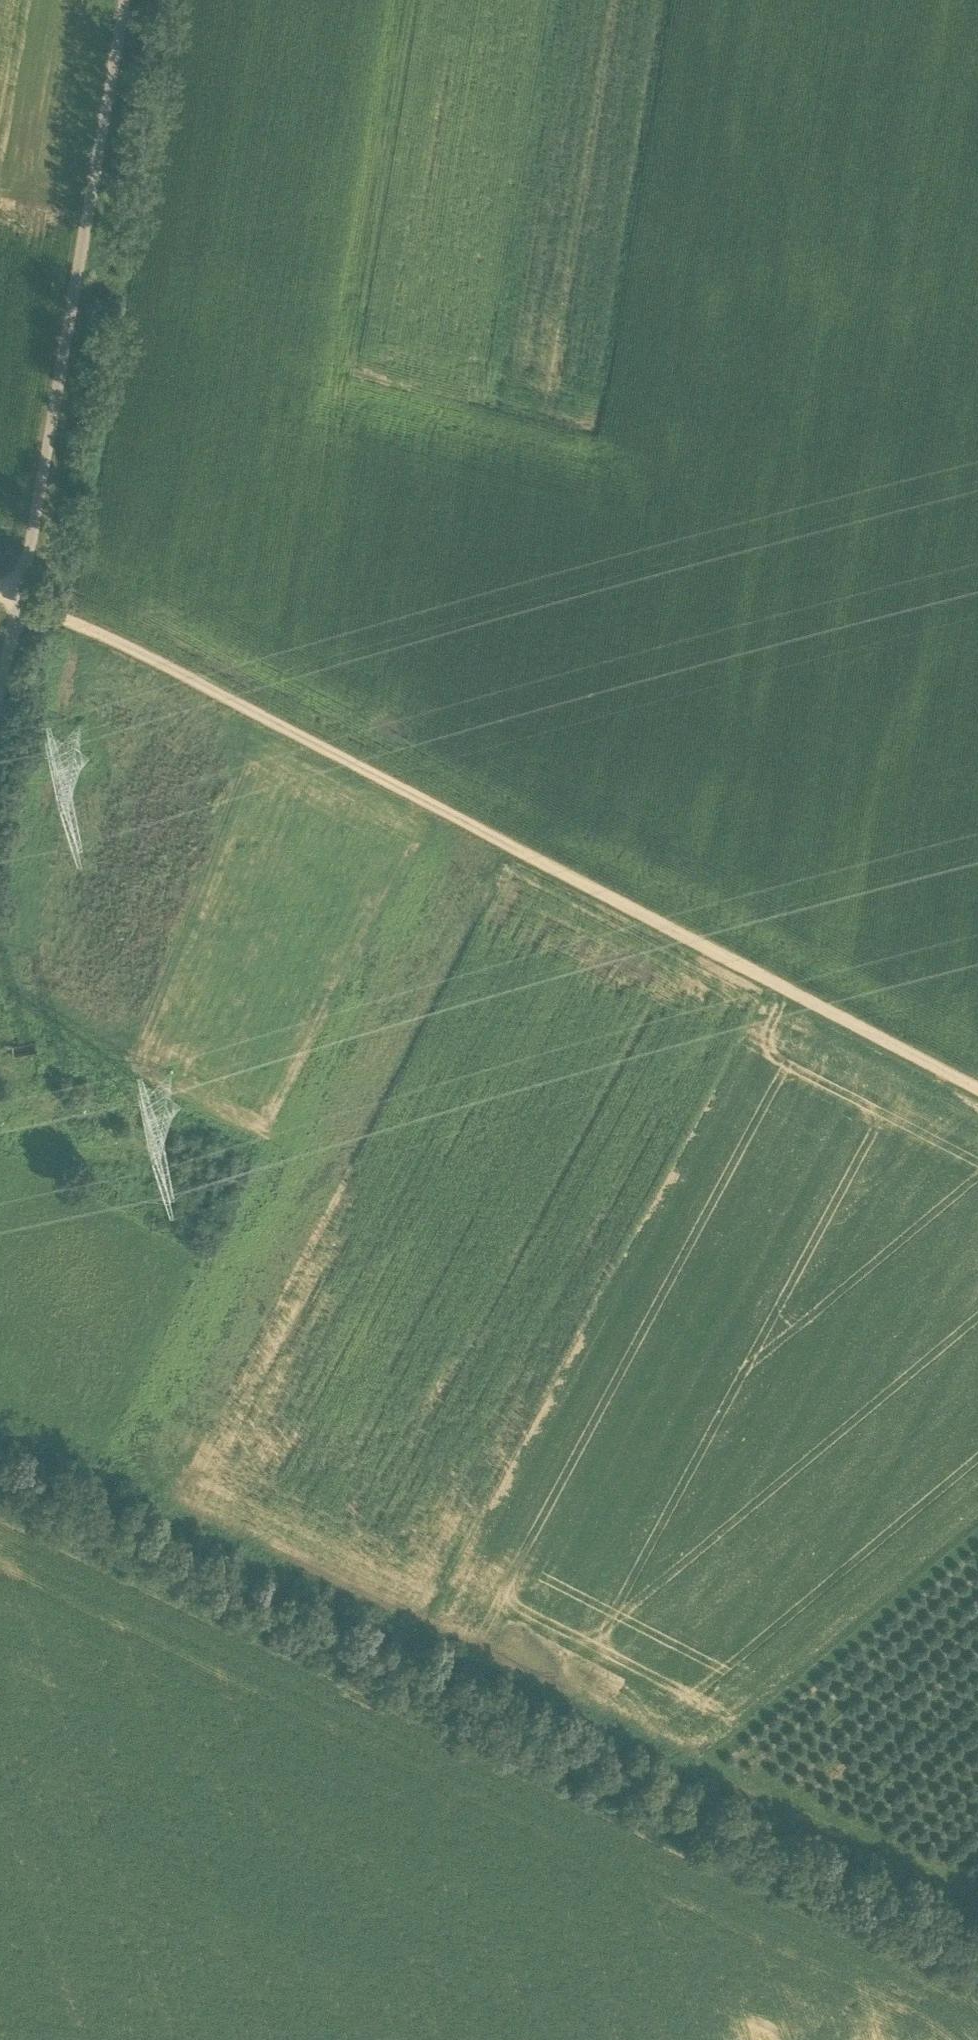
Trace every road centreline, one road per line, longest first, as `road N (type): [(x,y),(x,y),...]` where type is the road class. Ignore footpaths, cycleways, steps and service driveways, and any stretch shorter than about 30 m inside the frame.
road 1 (track): [(977,1086),(16,595)]
road 2 (unclassified): [(0,662),(122,0)]

